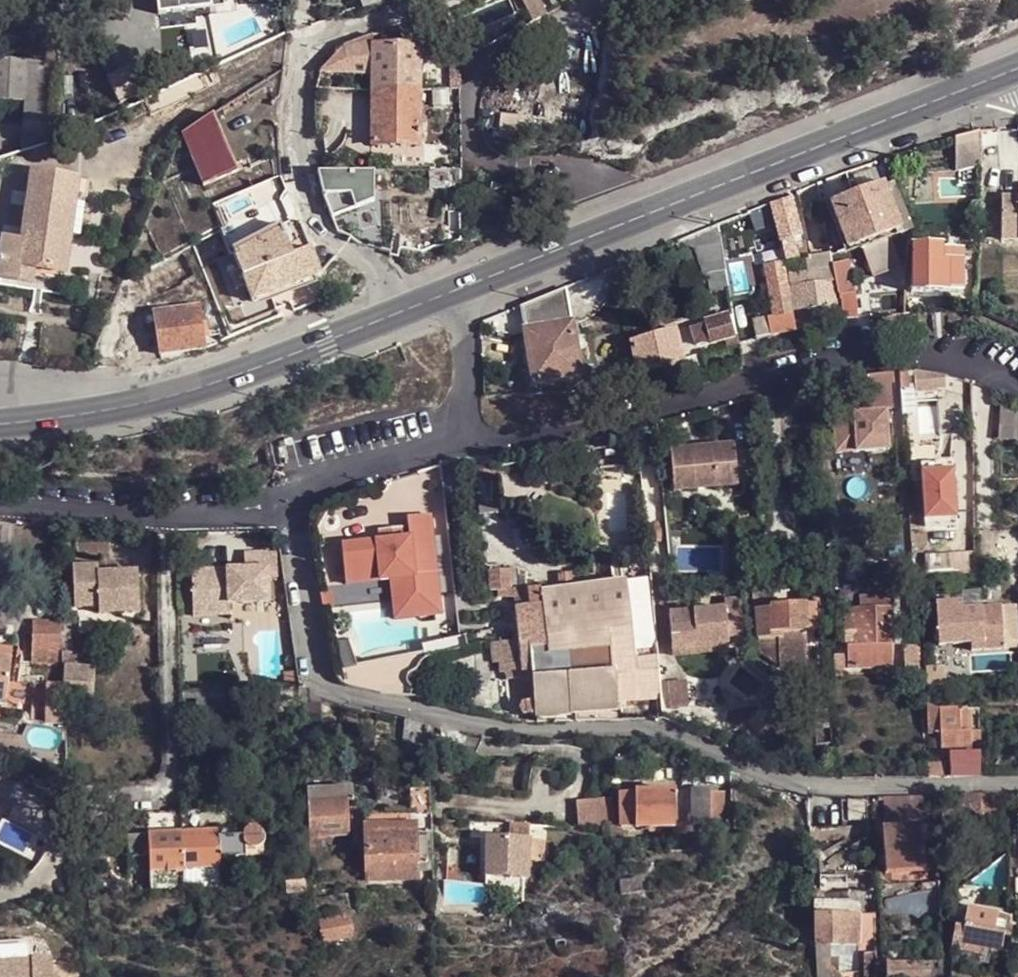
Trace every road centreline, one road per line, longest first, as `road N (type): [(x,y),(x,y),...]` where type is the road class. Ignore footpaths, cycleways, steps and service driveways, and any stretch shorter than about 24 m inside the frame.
road 1 (residential): [(1017,789),(809,789),(667,732),(467,726),(336,696),(317,673),(292,497)]
road 2 (primary): [(1010,69),(462,289)]
road 3 (residential): [(1017,378),(949,355),(852,360),(584,426),(499,437),(460,430)]
road 4 (primary): [(462,289),(169,398),(0,423)]
road 5 (residential): [(0,500),(165,507),(292,497)]
road 6 (residential): [(292,497),(460,430)]
road 7 (residential): [(460,430),(462,289)]

